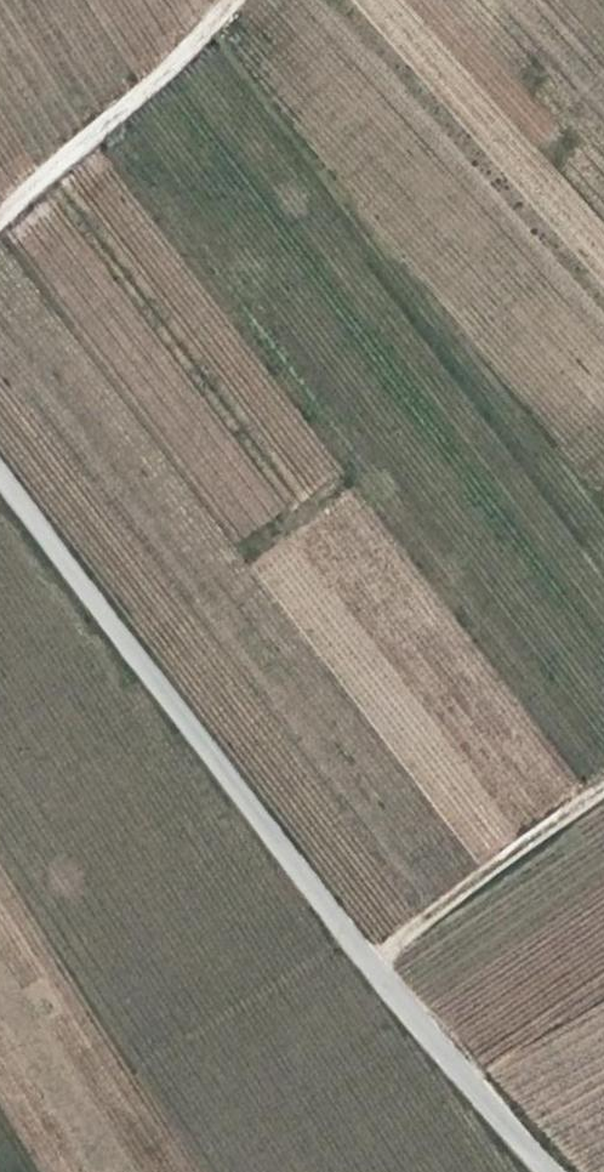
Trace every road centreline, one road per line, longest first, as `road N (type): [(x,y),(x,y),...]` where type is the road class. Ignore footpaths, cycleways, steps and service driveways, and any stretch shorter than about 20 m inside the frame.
road 1 (unclassified): [(0,476),(443,1054),(551,1171)]
road 2 (track): [(232,0),(174,65),(0,223)]
road 3 (track): [(603,788),(372,963)]

